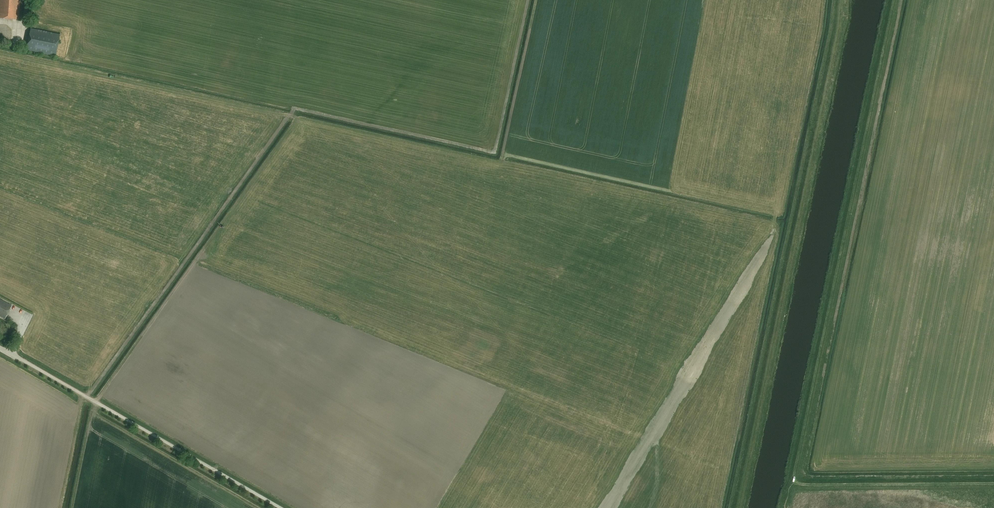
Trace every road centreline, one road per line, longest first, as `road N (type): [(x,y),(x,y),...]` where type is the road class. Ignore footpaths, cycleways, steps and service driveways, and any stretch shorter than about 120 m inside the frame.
road 1 (track): [(841,0),(738,507)]
road 2 (unclassified): [(279,507),(0,347)]

